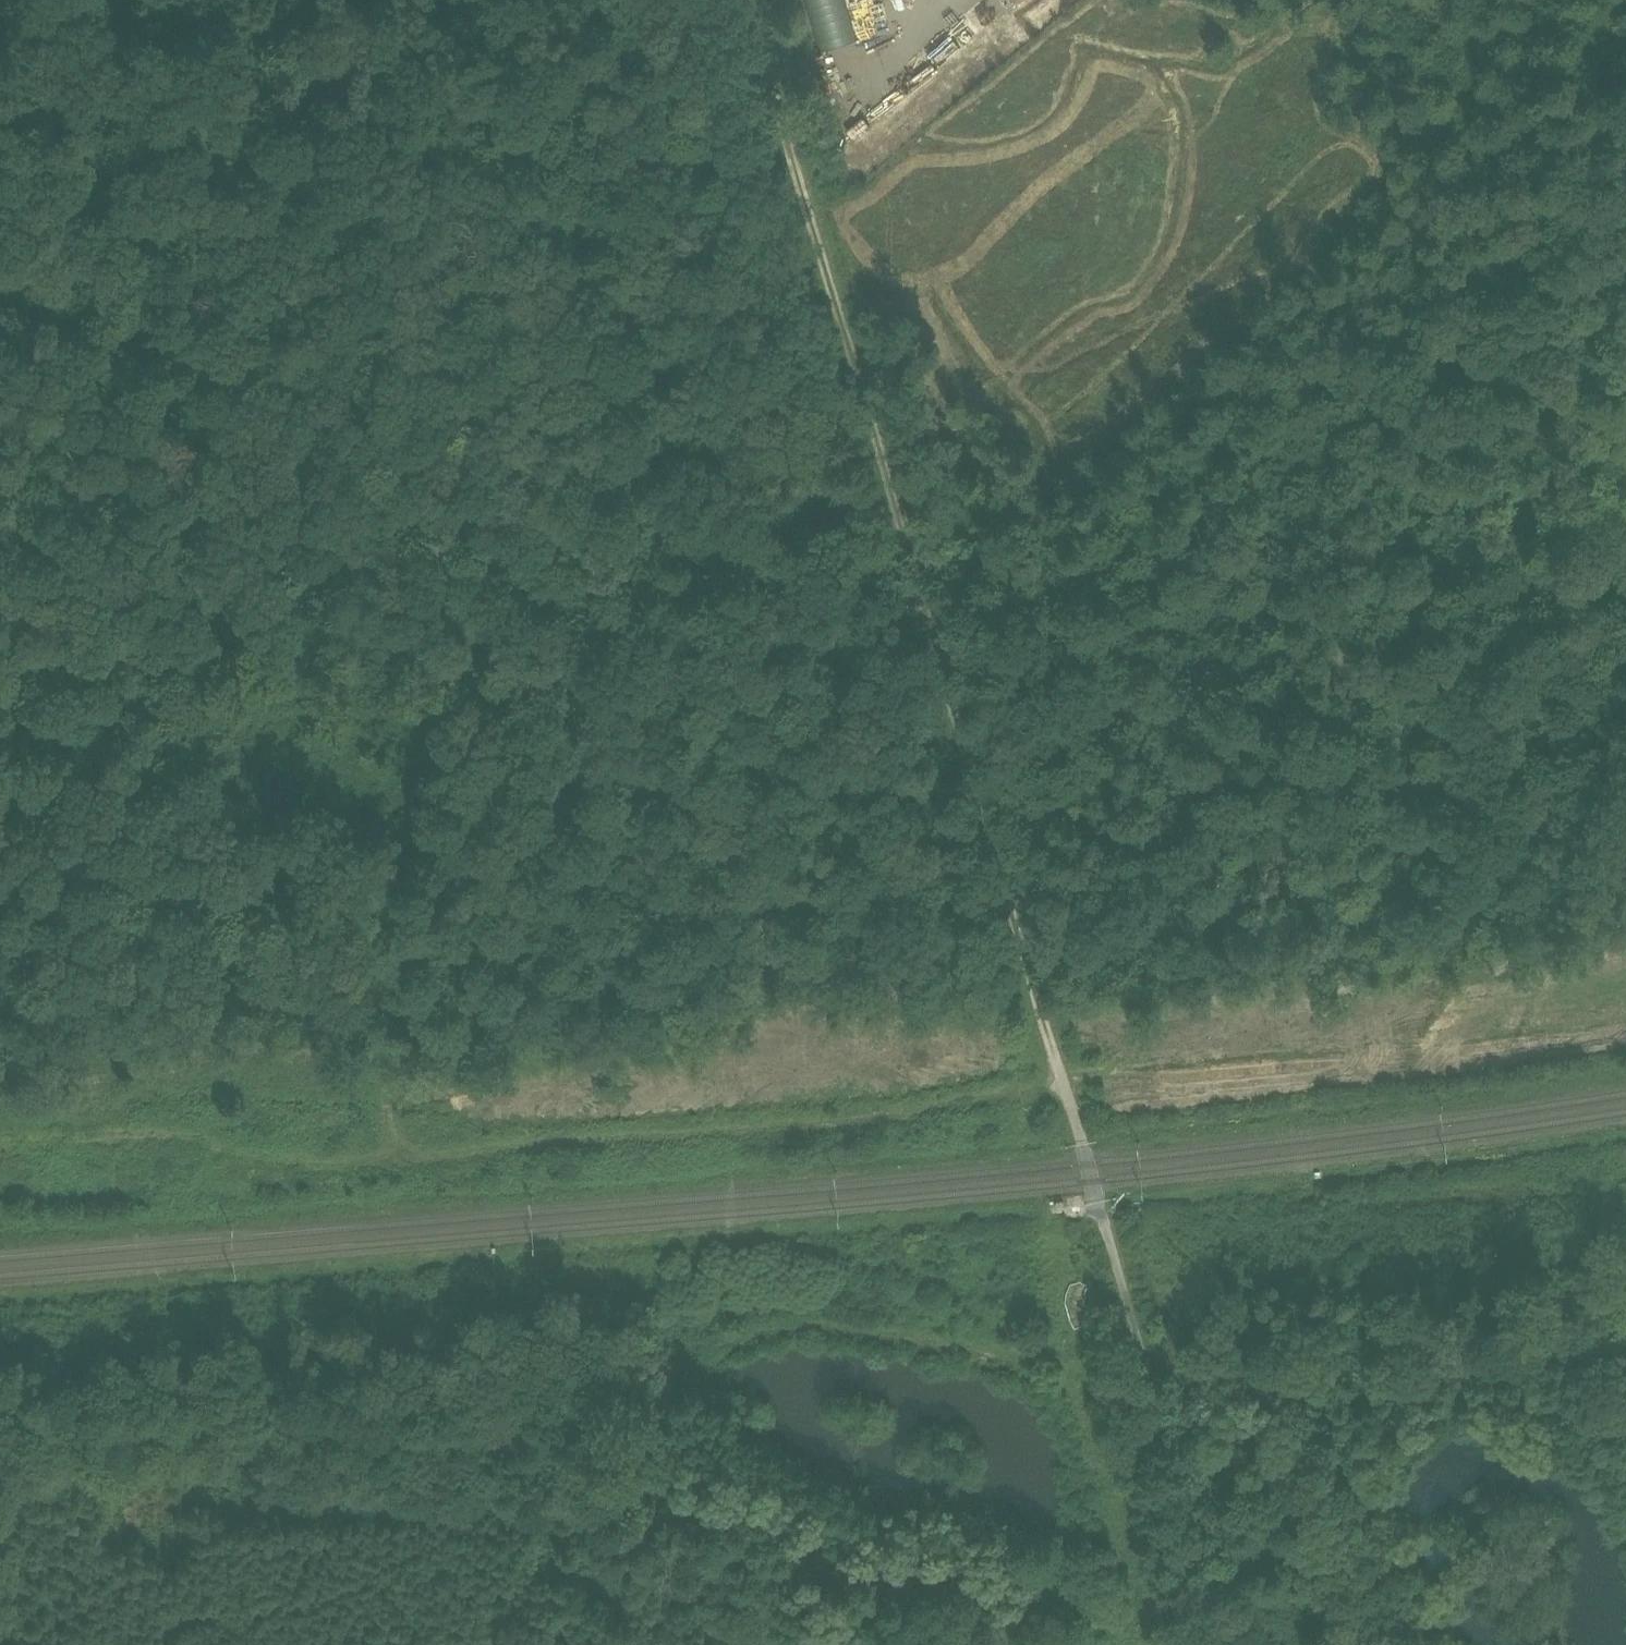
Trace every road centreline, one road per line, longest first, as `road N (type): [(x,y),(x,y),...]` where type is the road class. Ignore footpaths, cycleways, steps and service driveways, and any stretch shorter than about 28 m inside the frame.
road 1 (track): [(1222,1644),(1154,1431),(1069,1096),(741,0)]
road 2 (track): [(1069,1096),(733,1143),(580,1143),(271,1163),(149,1142),(0,1153)]
road 3 (track): [(391,1160),(378,939)]

